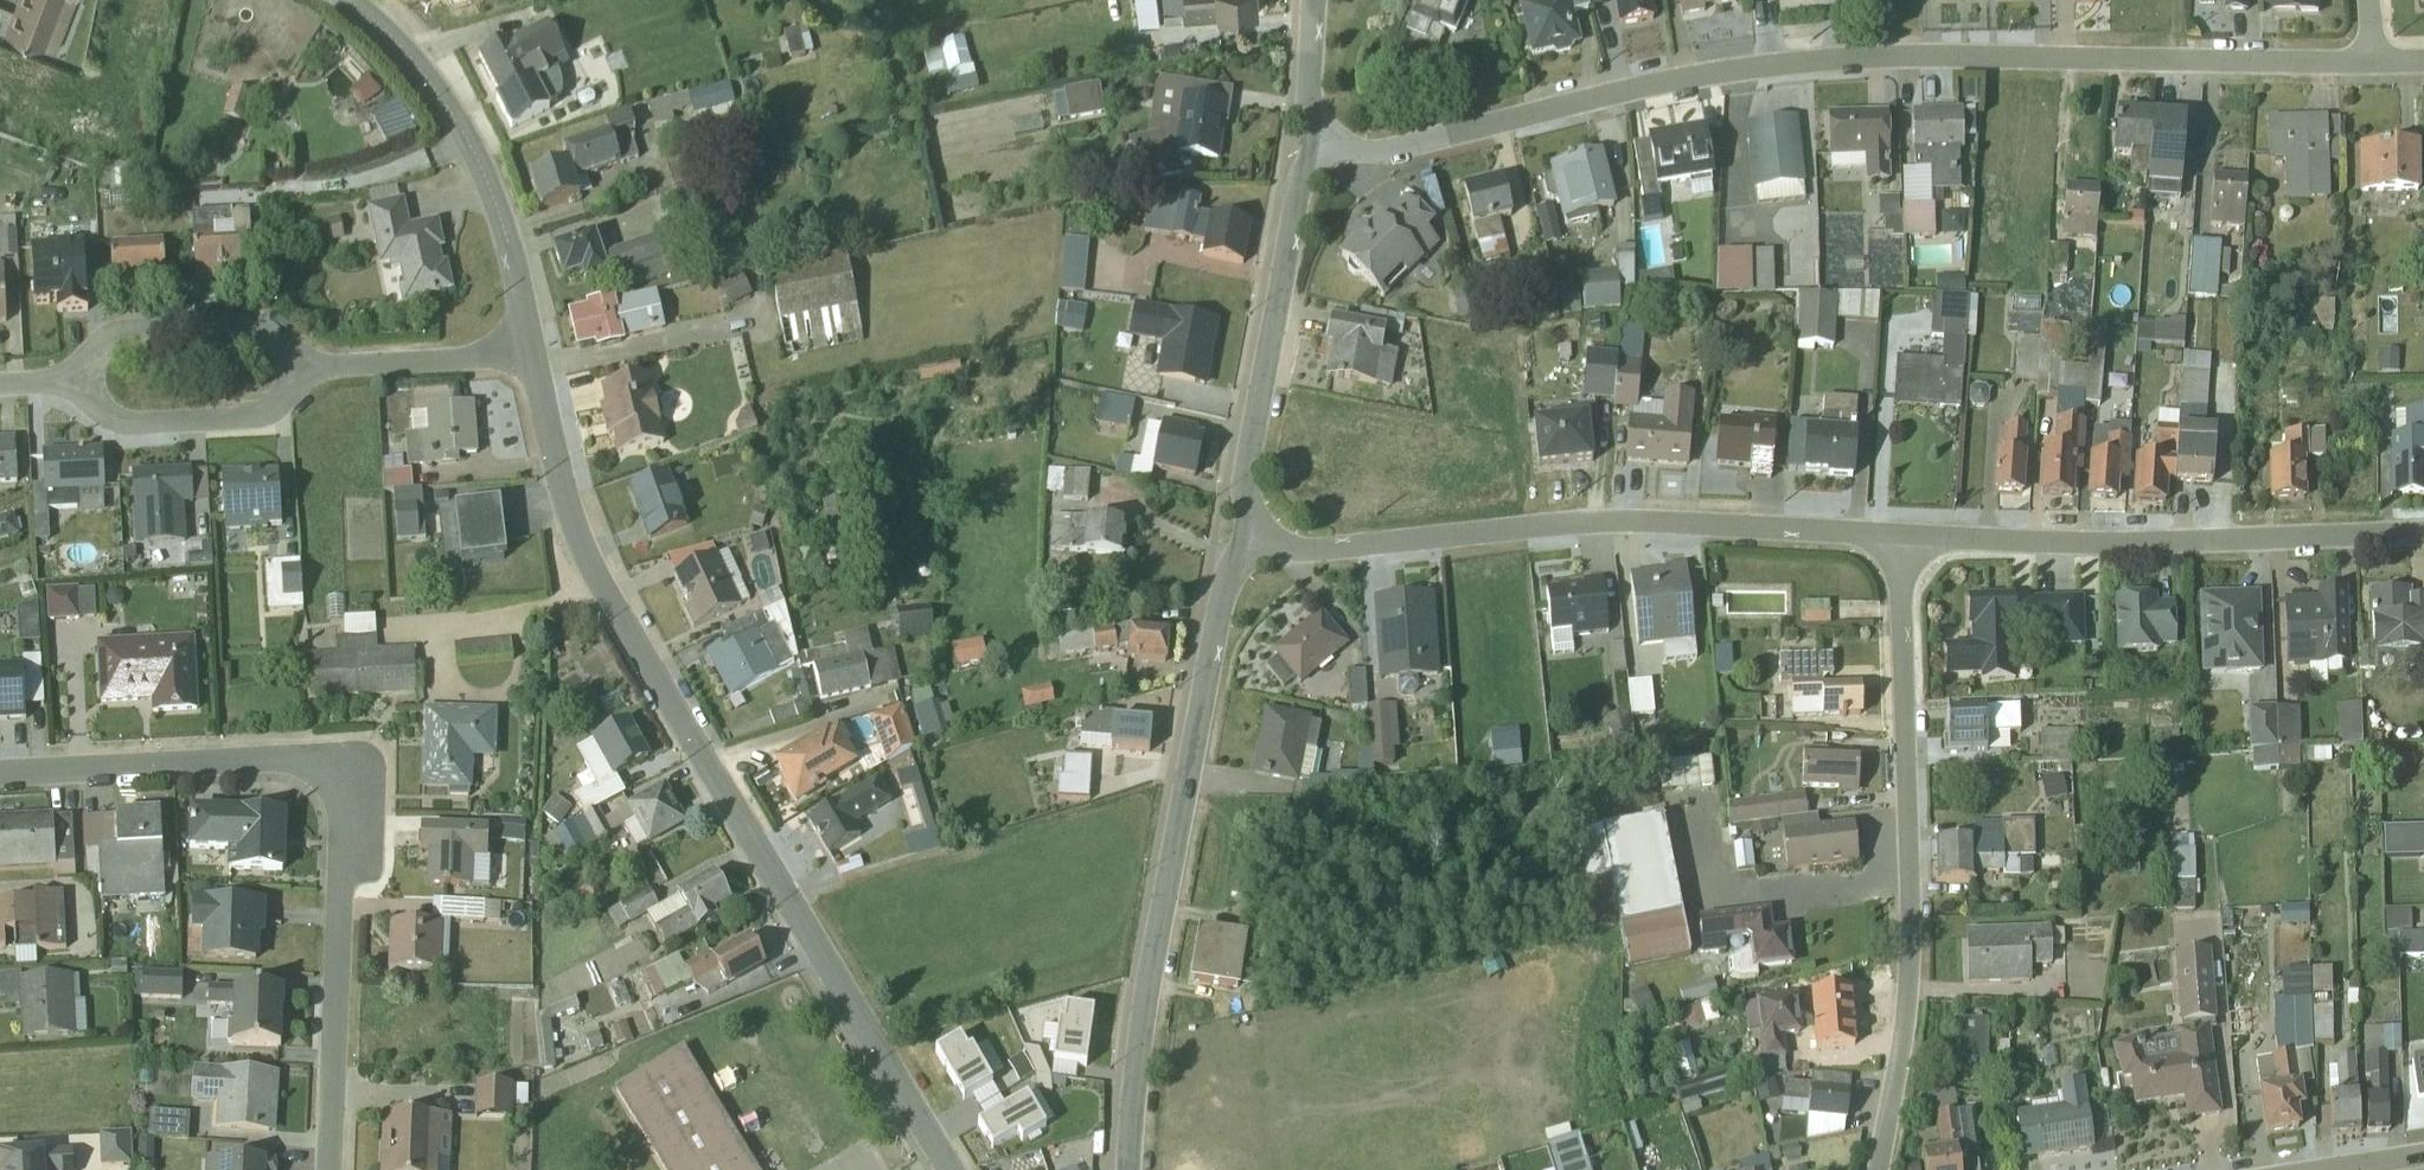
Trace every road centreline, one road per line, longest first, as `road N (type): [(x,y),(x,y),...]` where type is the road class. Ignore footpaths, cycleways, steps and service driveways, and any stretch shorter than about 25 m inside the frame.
road 1 (residential): [(2372,64),(1885,59),(1768,68),(1378,155),(1321,149)]
road 2 (residential): [(949,1169),(586,560),(527,349)]
road 3 (residential): [(329,1169),(348,782),(307,756),(0,776)]
road 4 (residential): [(1248,532),(1281,549),(1324,551),(1597,523),(1903,537)]
road 5 (residential): [(1129,1169),(1142,1043),(1223,591),(1248,532)]
road 6 (residential): [(1903,537),(1908,958),(1904,1032),(1877,1169)]
road 7 (residential): [(1903,537),(2121,545),(2423,535)]
road 8 (residential): [(527,349),(520,290),(484,172),(447,103),(395,39),(348,0)]
road 9 (residential): [(1248,532),(1245,470),(1298,197),(1321,149)]
road 10 (residential): [(319,368),(256,321),(115,329),(64,383)]
road 11 (residential): [(319,368),(256,416),(121,423),(64,383)]
road 12 (residential): [(527,349),(319,368)]
road 13 (residential): [(1321,149),(1309,108),(1312,0)]

